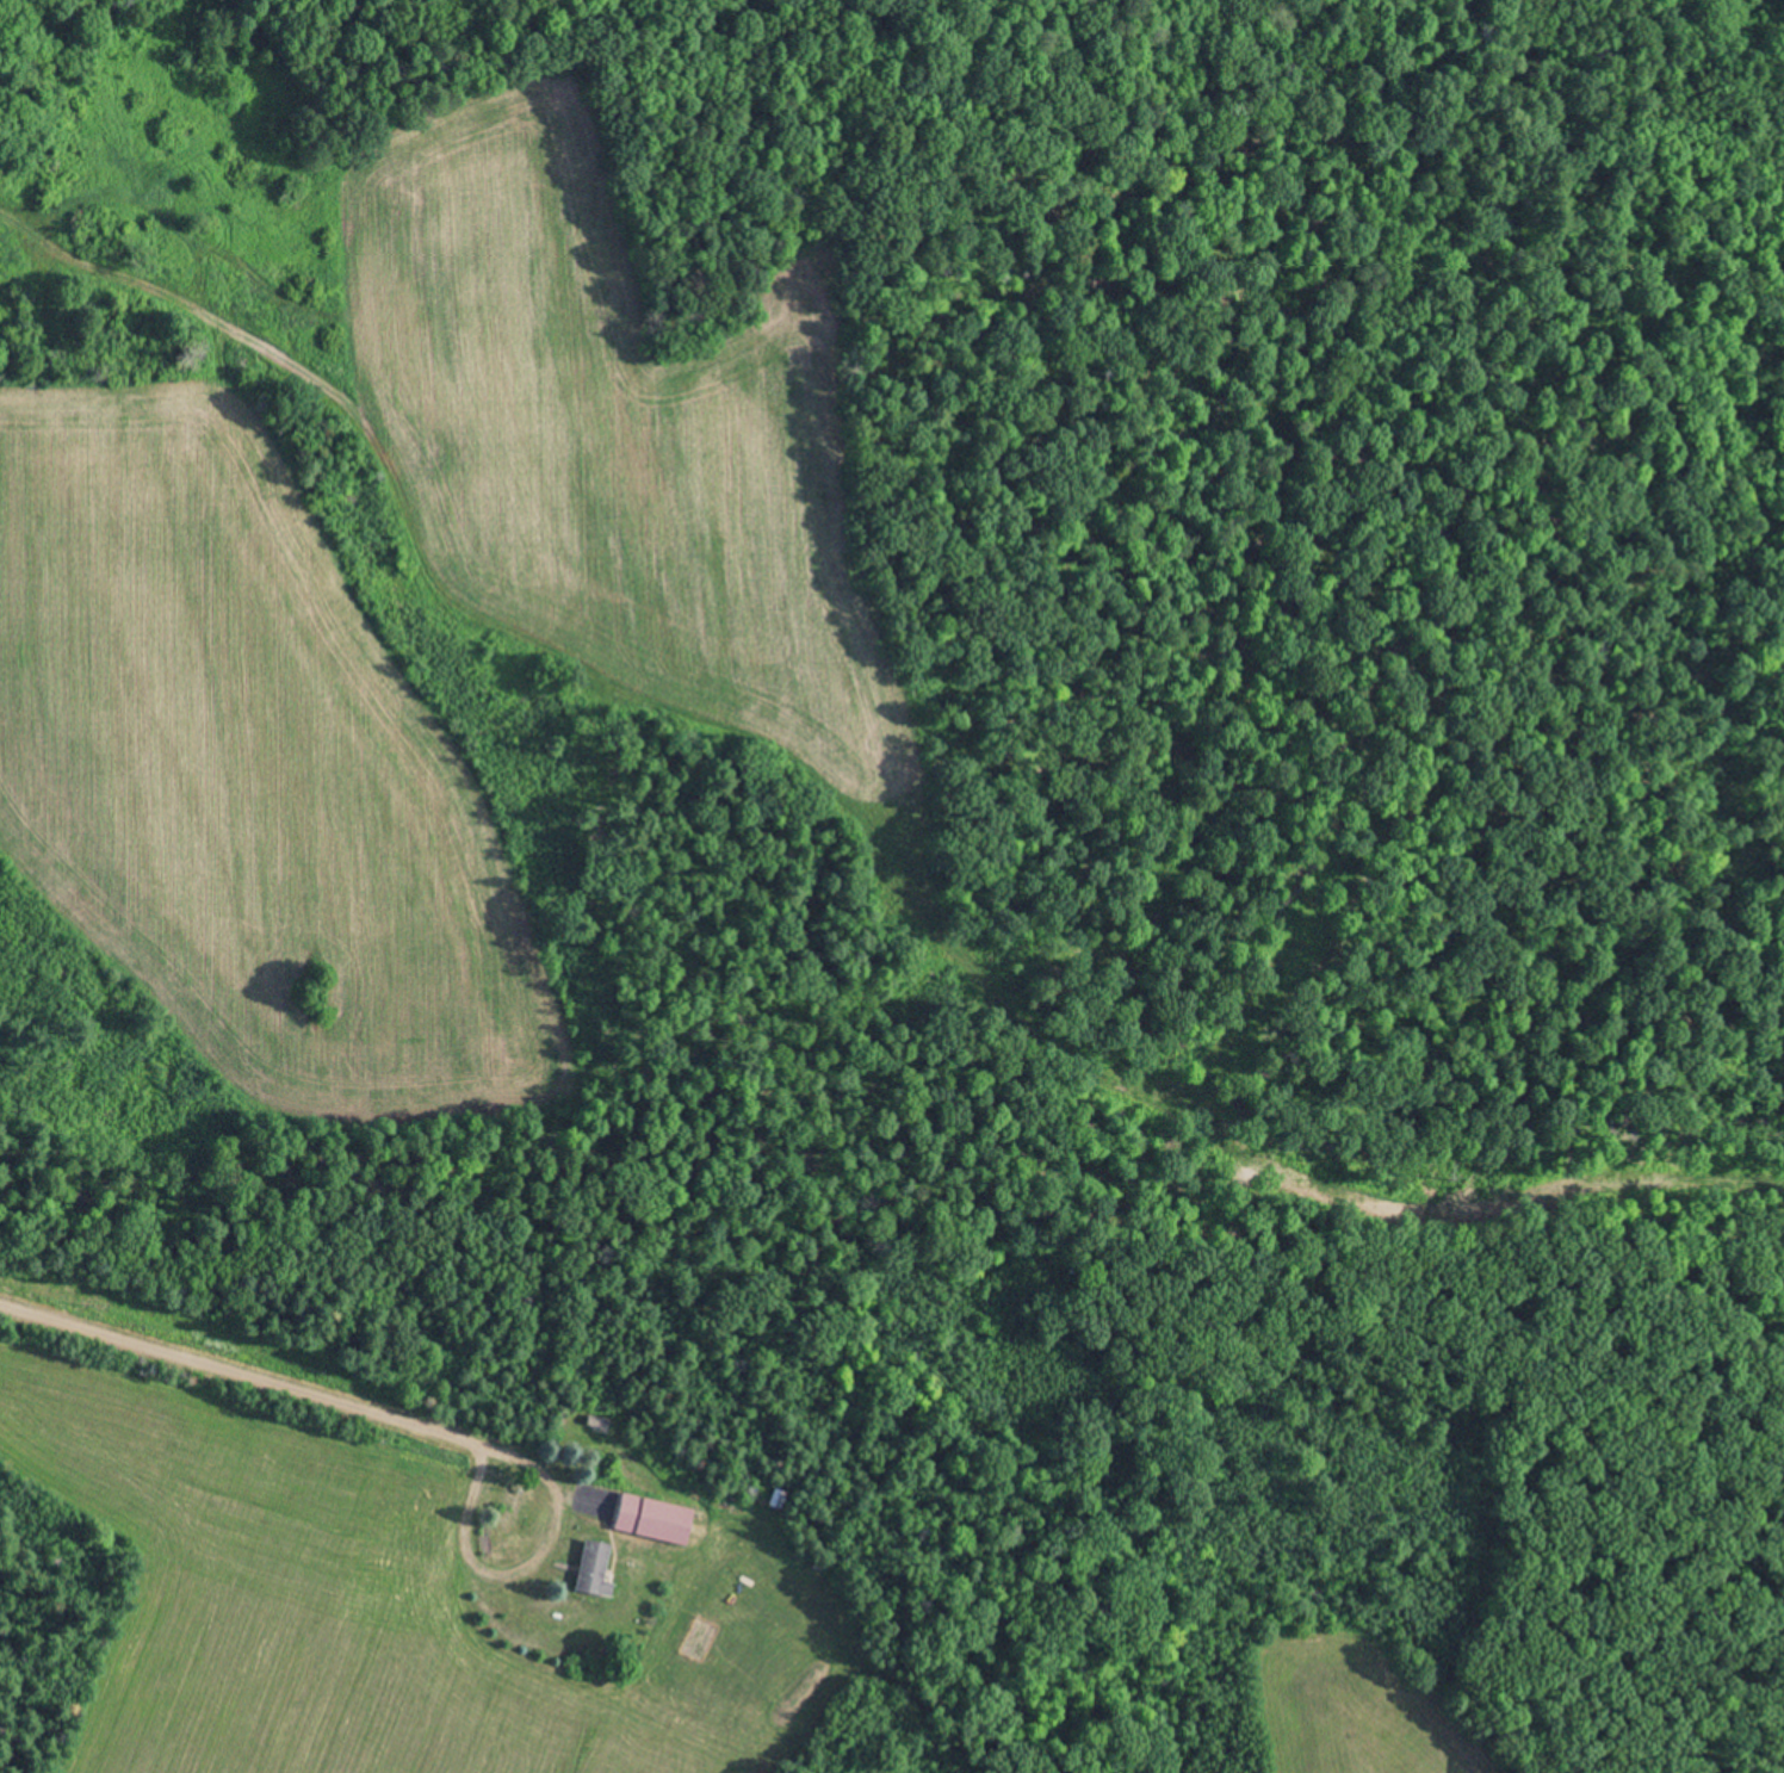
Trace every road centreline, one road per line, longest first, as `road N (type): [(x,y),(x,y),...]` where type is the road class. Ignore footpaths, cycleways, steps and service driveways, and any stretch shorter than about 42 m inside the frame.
road 1 (track): [(0,207),(131,204),(323,321),(617,370)]

